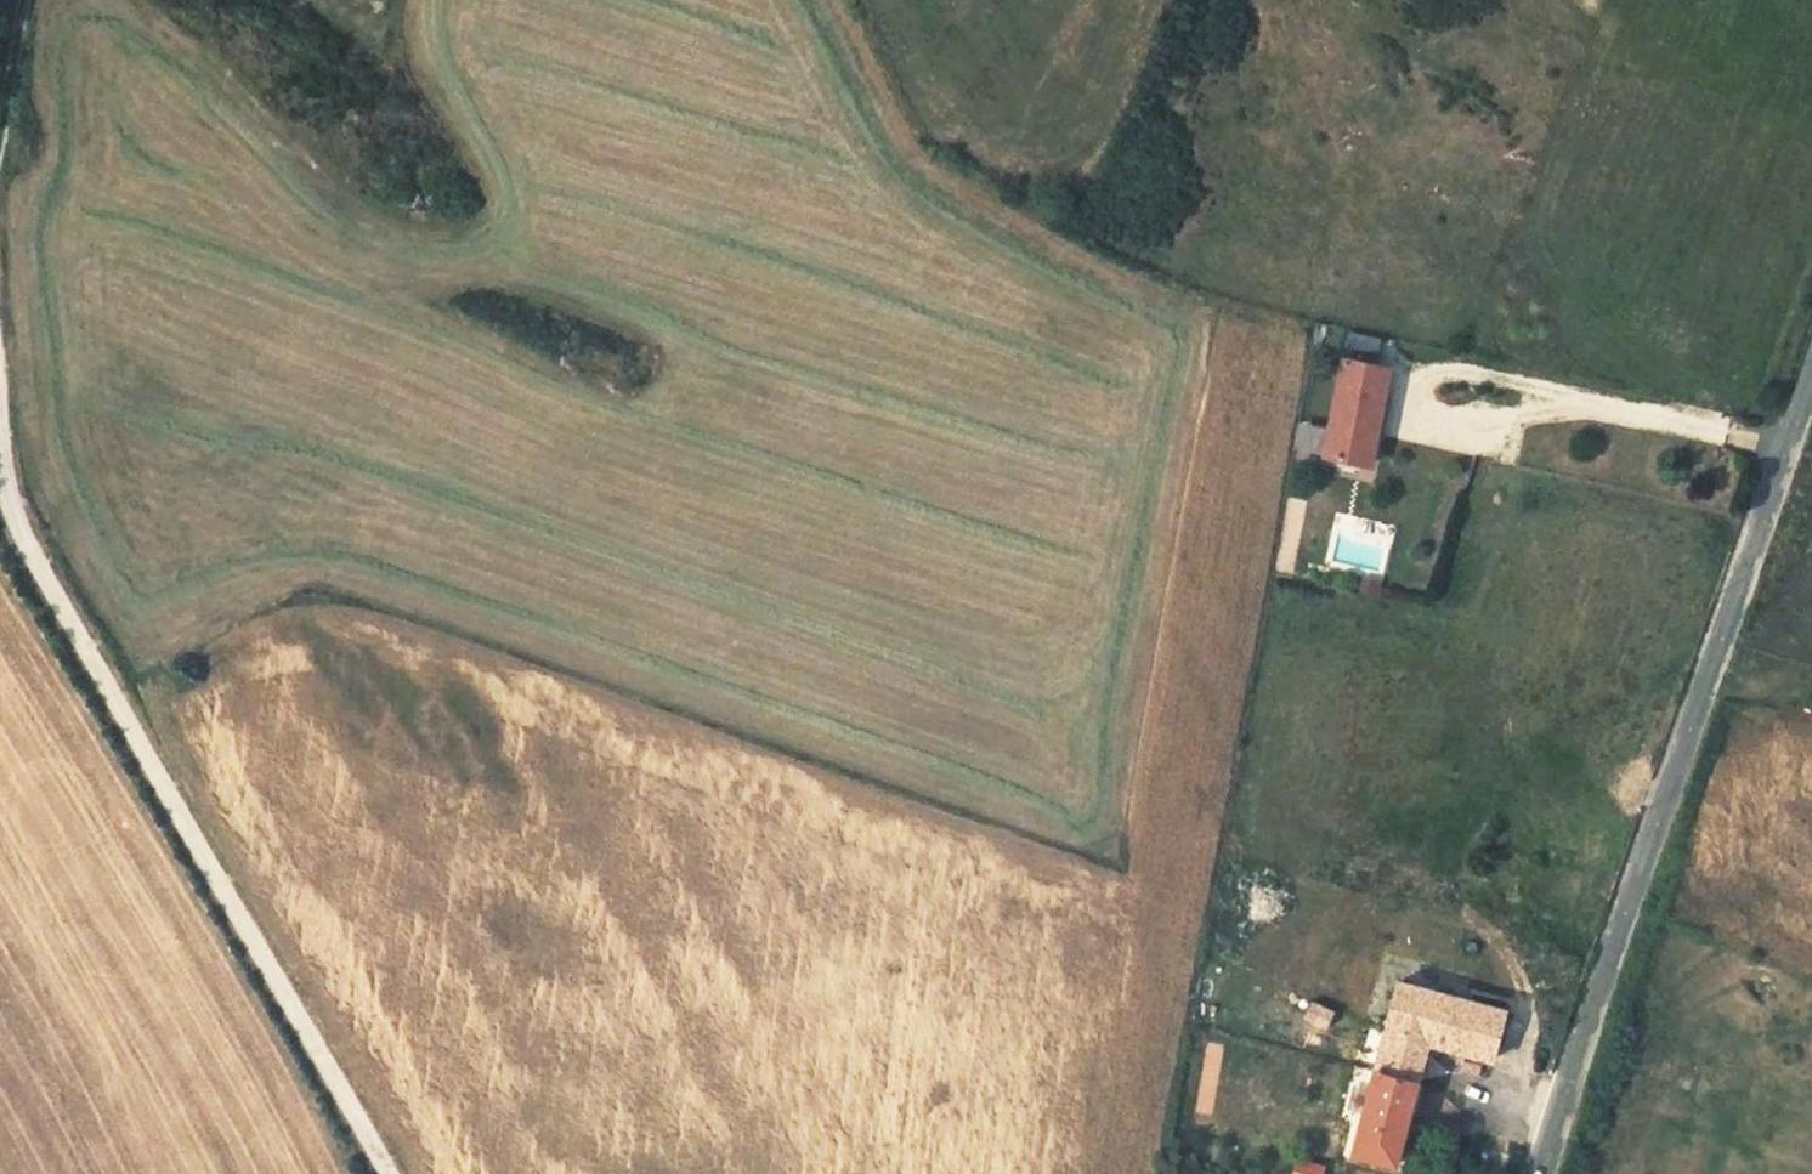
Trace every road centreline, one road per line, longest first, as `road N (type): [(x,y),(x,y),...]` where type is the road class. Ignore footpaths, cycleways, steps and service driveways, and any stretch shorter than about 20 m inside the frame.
road 1 (tertiary): [(1543,1173),(1811,370)]
road 2 (residential): [(0,440),(20,529),(53,593),(386,1173)]

